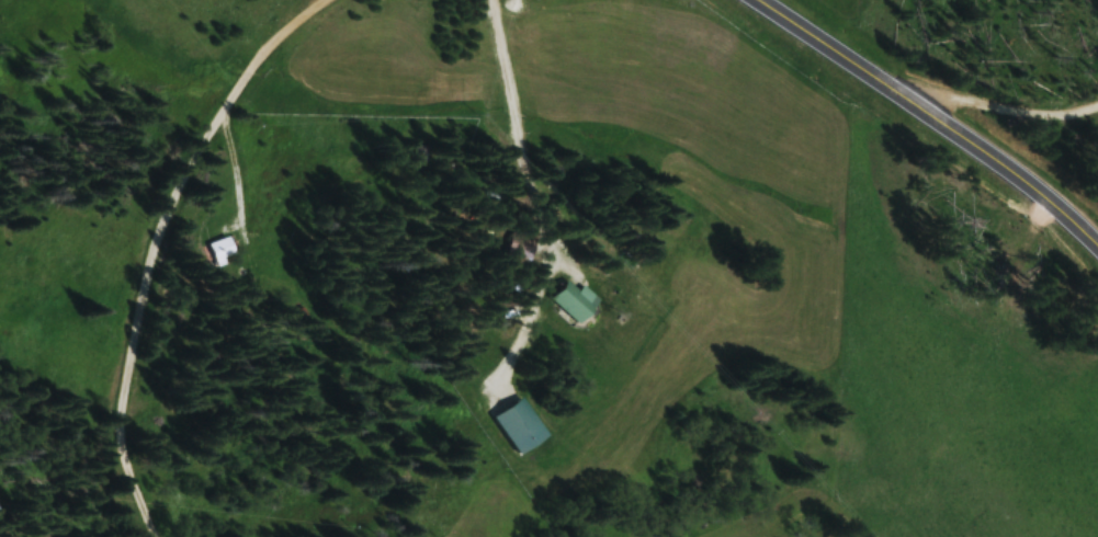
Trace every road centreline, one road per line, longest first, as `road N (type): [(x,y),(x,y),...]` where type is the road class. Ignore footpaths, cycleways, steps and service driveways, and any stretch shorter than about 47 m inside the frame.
road 1 (tertiary): [(1097,246),(1014,174),(755,0)]
road 2 (residential): [(195,160),(138,286),(121,368),(127,458),(158,536)]
road 3 (residential): [(873,82),(1019,111),(1097,103)]
road 4 (residential): [(335,0),(293,30),(195,160)]

